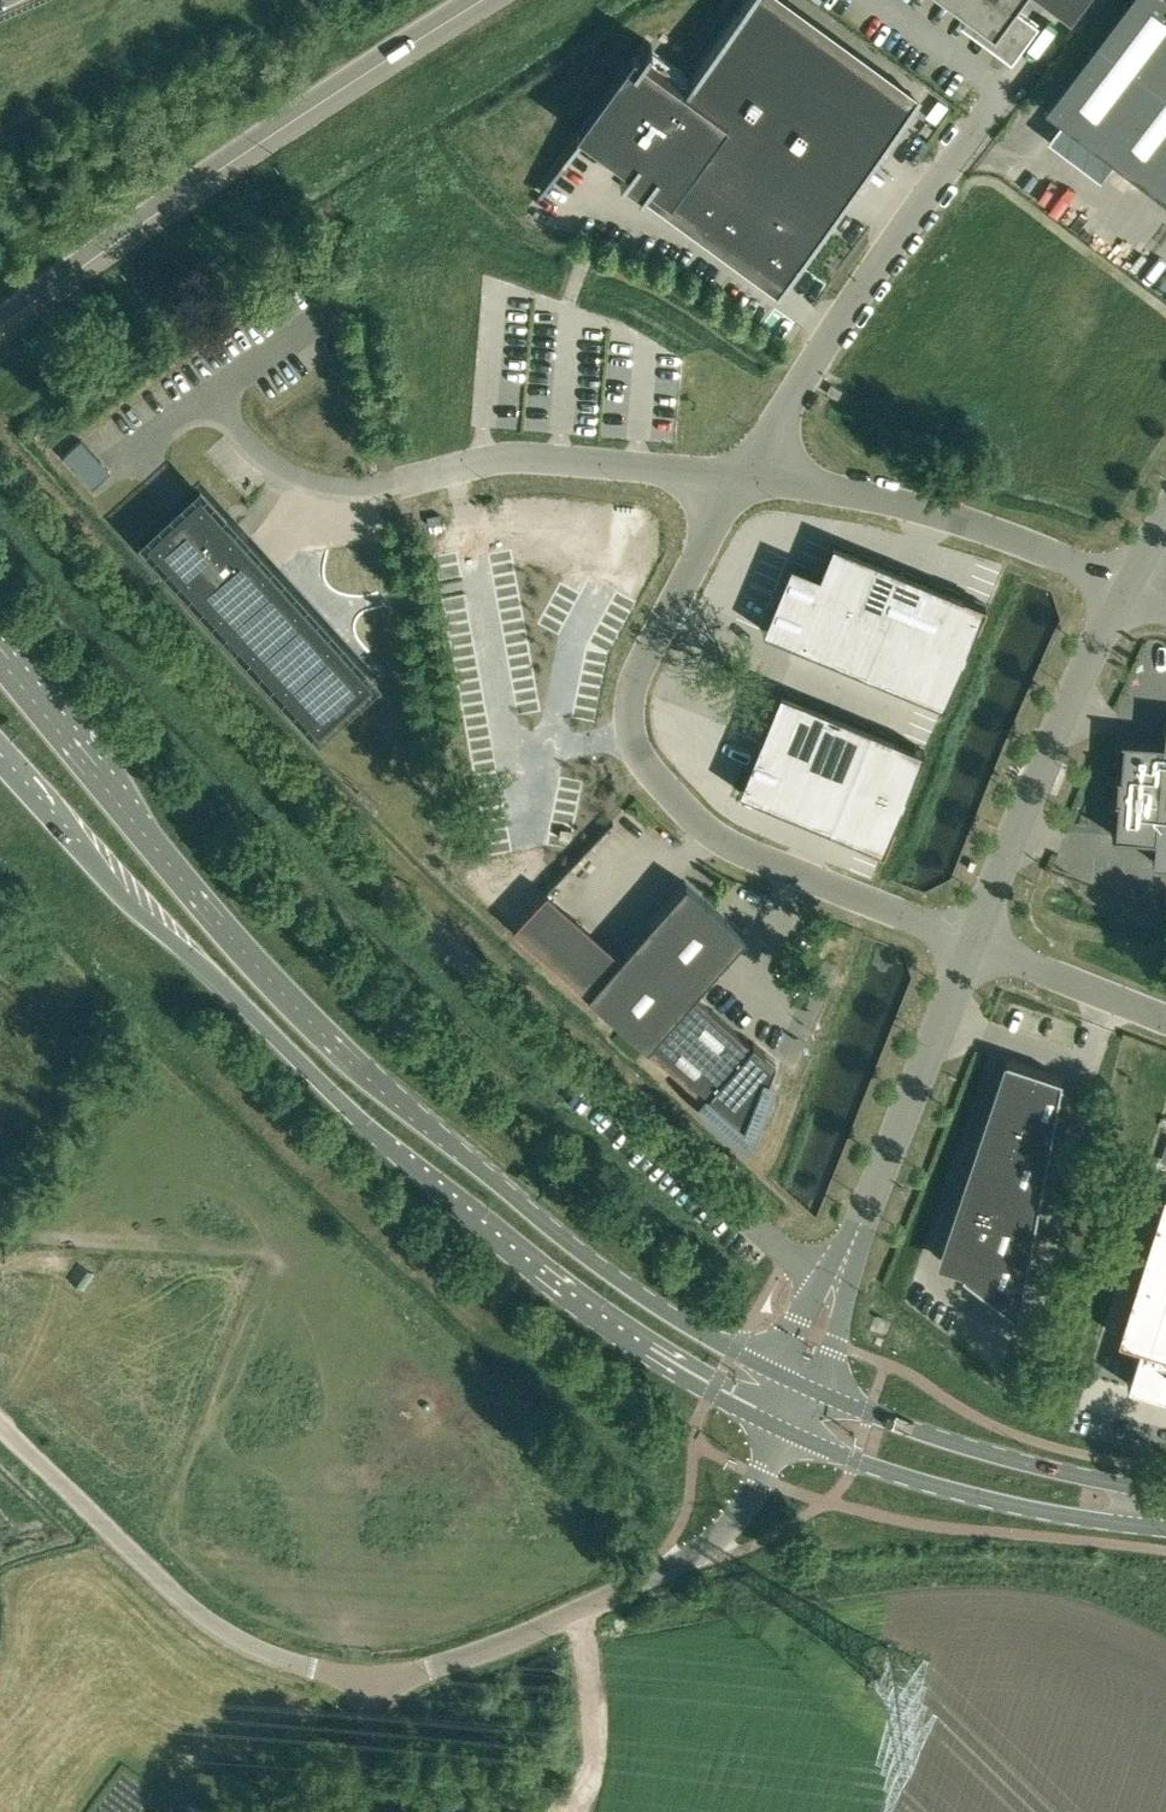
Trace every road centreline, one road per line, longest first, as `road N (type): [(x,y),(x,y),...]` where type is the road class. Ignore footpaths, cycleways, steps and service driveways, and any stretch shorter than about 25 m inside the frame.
road 1 (secondary): [(776,1379),(646,1300),(357,1064),(205,903),(0,653)]
road 2 (secondary): [(0,754),(136,910),(463,1212),(670,1367),(783,1431)]
road 3 (unclassified): [(741,478),(637,677),(631,734),(642,762),(692,825),(730,850),(970,943)]
road 4 (trunk): [(0,319),(316,95),(476,0)]
road 5 (unclassified): [(1051,24),(918,204),(741,478)]
road 6 (unclassified): [(440,938),(791,1256),(827,1273)]
road 7 (unclassified): [(370,1678),(322,1674),(230,1637),(147,1571),(0,1427)]
road 8 (unclassified): [(1123,588),(917,507),(741,478)]
road 9 (secondary): [(783,1431),(856,1462),(1038,1514),(1165,1530)]
road 10 (unclassified): [(970,943),(1123,588)]
road 11 (unclassified): [(741,478),(511,459),(376,486)]
road 12 (secondary): [(1165,1495),(975,1449),(815,1396)]
road 13 (unclassified): [(647,1580),(439,1667),(370,1678)]
road 14 (unclassified): [(871,1198),(970,943)]
road 15 (unclassified): [(970,943),(1165,1019)]
road 16 (unclassified): [(647,1580),(708,1548),(738,1518),(783,1431)]
road 17 (track): [(581,1609),(596,1750),(592,1778),(573,1811)]
road 18 (unclassified): [(384,1811),(370,1678)]

